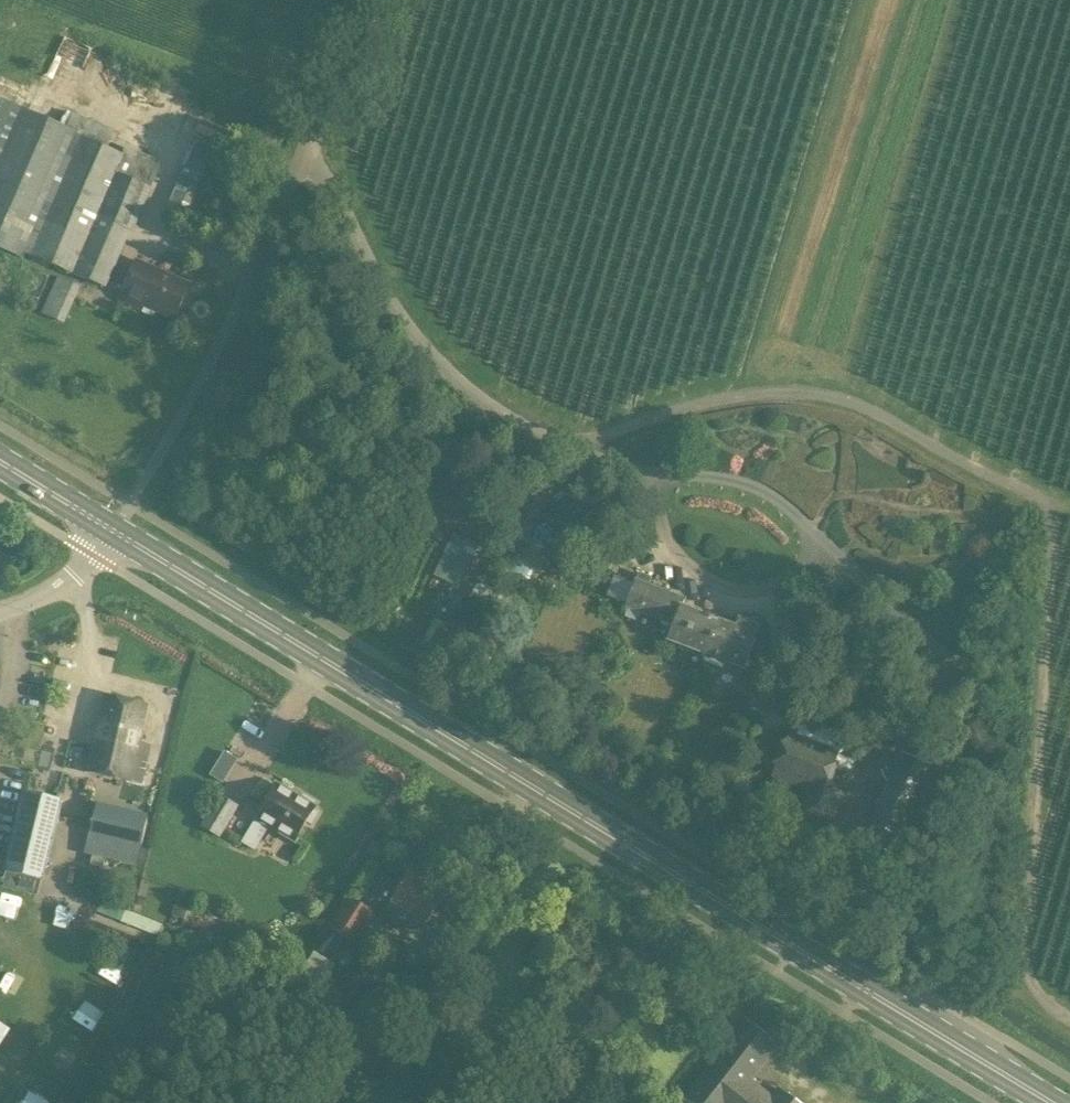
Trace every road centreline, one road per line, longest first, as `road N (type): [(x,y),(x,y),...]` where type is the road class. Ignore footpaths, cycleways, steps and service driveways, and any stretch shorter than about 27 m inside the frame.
road 1 (primary): [(1053,1102),(113,530)]
road 2 (unclassified): [(131,506),(229,325),(362,0)]
road 3 (track): [(794,392),(920,0)]
road 4 (track): [(1022,493),(859,405),(794,392)]
road 5 (track): [(580,452),(670,413),(794,392)]
road 6 (unclassified): [(0,609),(50,590),(113,530)]
road 7 (primary): [(113,530),(0,459)]

